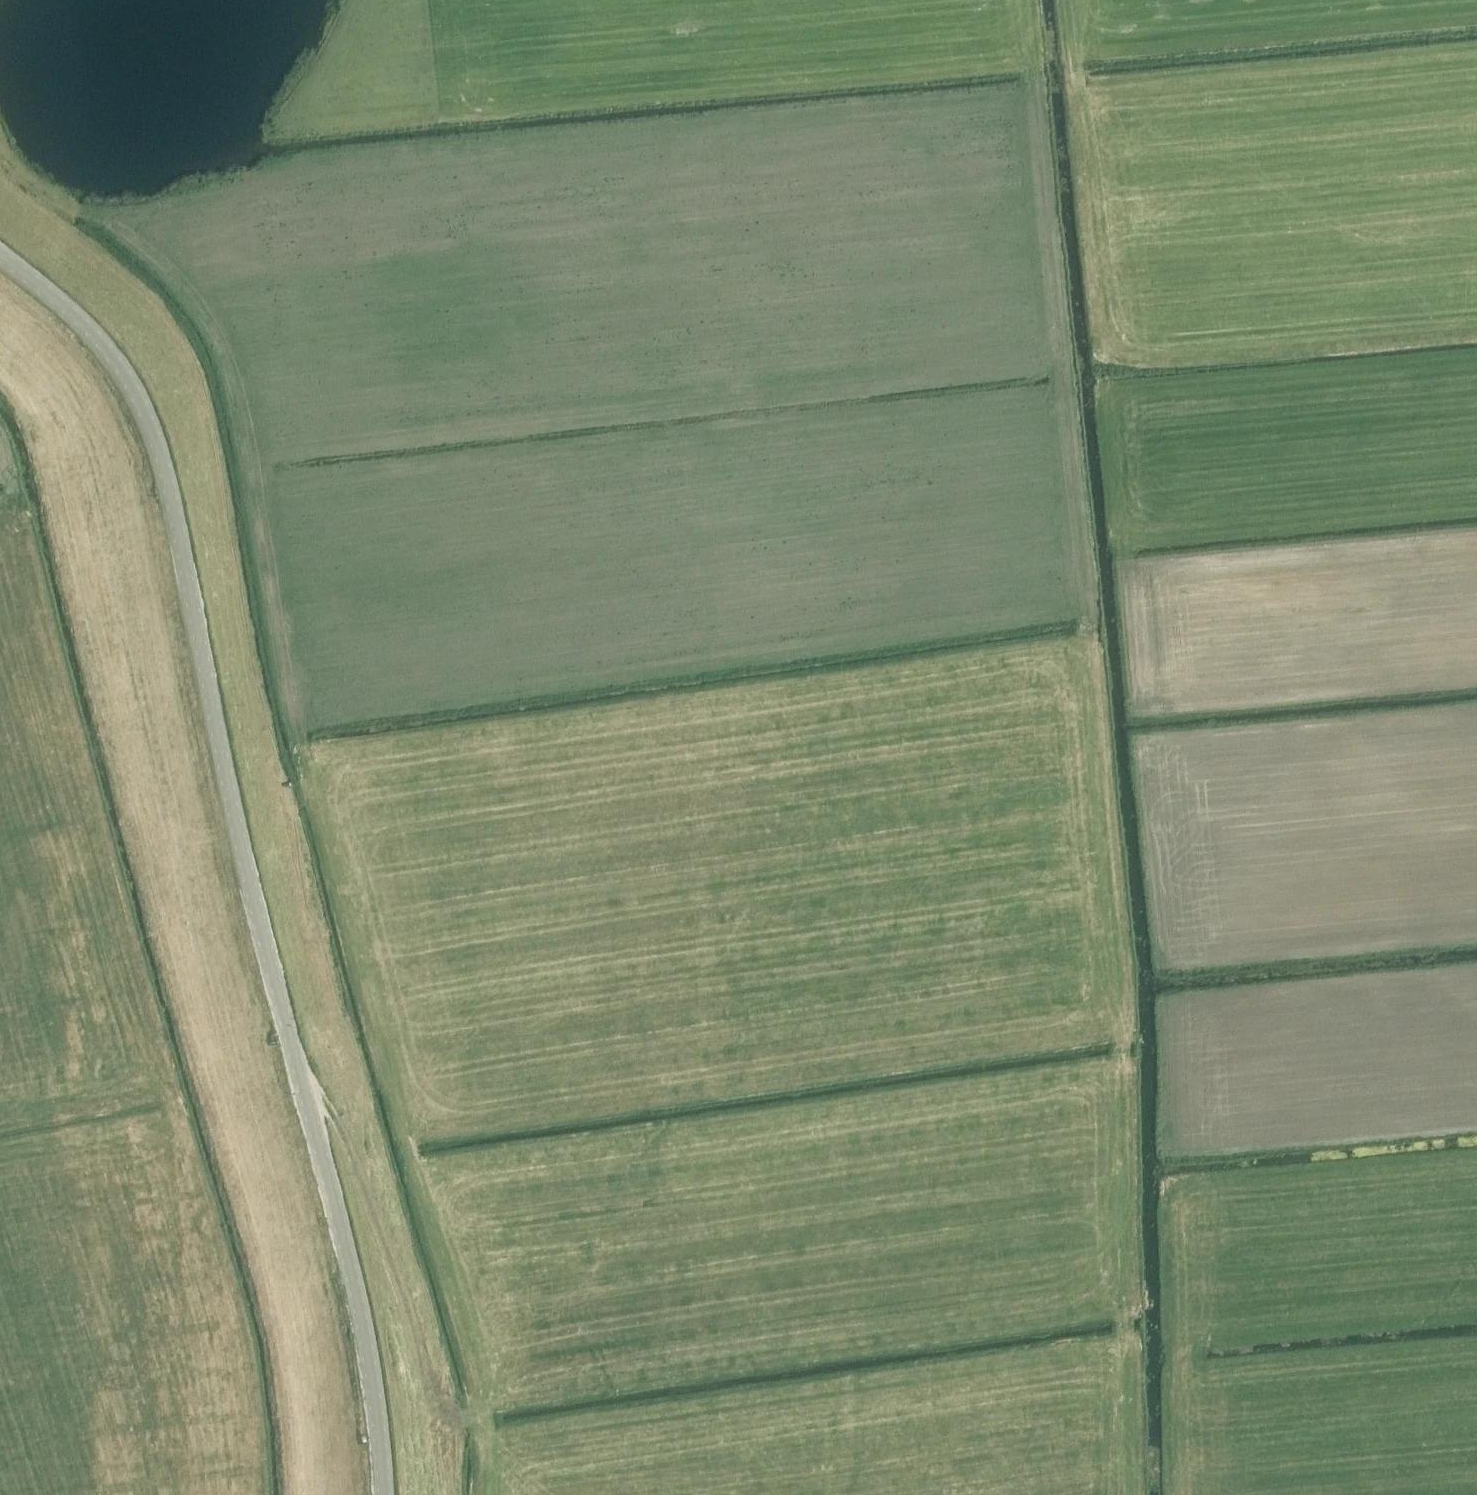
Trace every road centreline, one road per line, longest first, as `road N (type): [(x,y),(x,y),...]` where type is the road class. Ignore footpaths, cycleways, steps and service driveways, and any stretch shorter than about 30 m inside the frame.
road 1 (tertiary): [(383,1494),(355,1296),(234,839),(145,425),(86,337),(0,263)]

